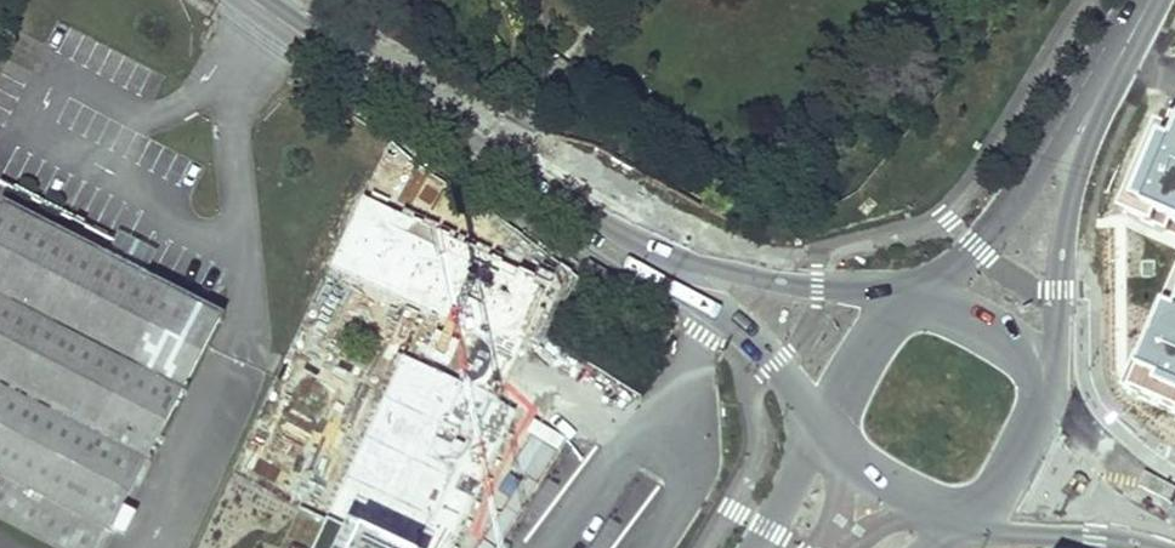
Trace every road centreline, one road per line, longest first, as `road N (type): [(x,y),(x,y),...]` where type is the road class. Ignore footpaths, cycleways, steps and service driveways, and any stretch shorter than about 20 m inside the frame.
road 1 (primary): [(674,258),(425,111),(264,0)]
road 2 (unclassified): [(1051,381),(1063,244),(1103,86)]
road 3 (unclassified): [(1103,86),(976,246),(908,296)]
road 4 (primary): [(908,296),(674,258)]
road 5 (primary): [(674,258),(776,363),(820,433)]
road 6 (primary): [(965,523),(1005,534),(1091,531),(1174,545)]
road 7 (primary): [(1174,512),(1071,416),(1051,381)]
road 8 (primary): [(820,433),(883,487),(965,523)]
road 9 (tertiary): [(965,523),(1020,456),(1051,381)]
road 10 (primary): [(1051,381),(973,323),(908,296)]
road 11 (tertiary): [(908,296),(881,327),(820,433)]
road 12 (tertiary): [(820,433),(755,547)]

